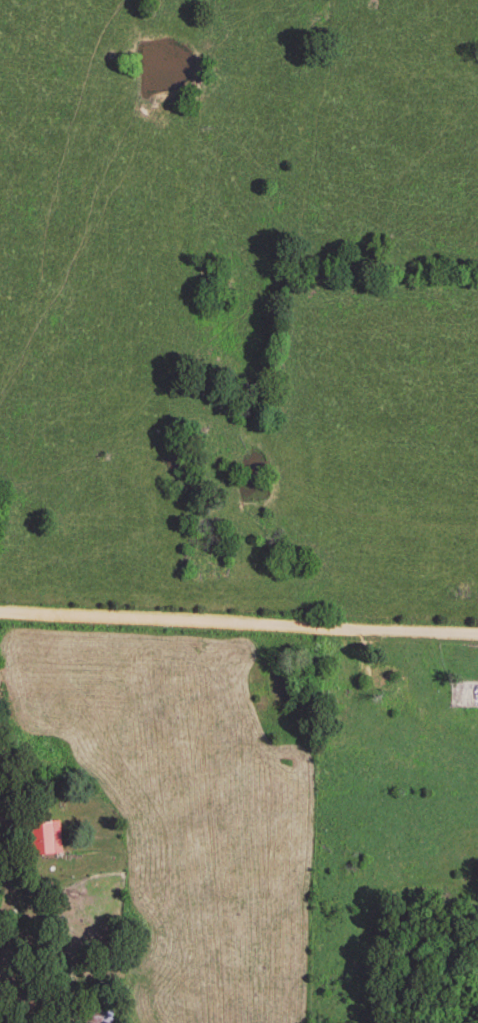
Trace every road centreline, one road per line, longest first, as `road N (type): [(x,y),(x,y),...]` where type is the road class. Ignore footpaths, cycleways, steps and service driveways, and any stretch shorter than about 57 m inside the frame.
road 1 (residential): [(477,637),(0,620)]

